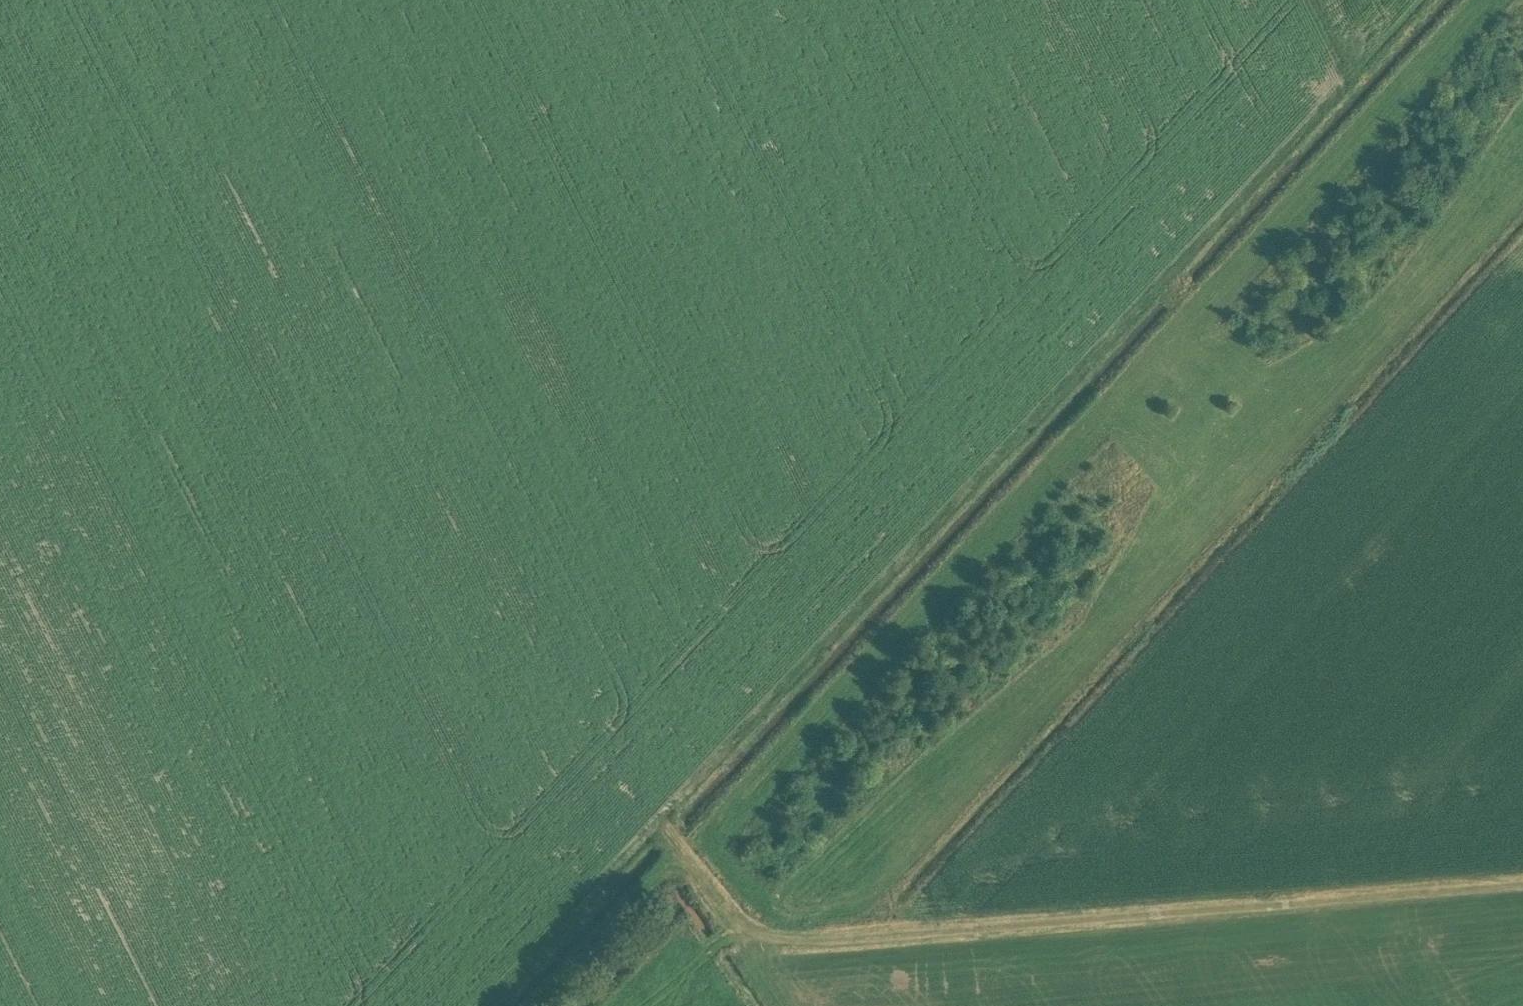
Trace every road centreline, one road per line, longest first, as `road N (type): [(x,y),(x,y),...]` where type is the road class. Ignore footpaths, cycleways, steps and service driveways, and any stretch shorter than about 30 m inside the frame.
road 1 (track): [(1522,885),(765,933),(738,919),(660,827)]

